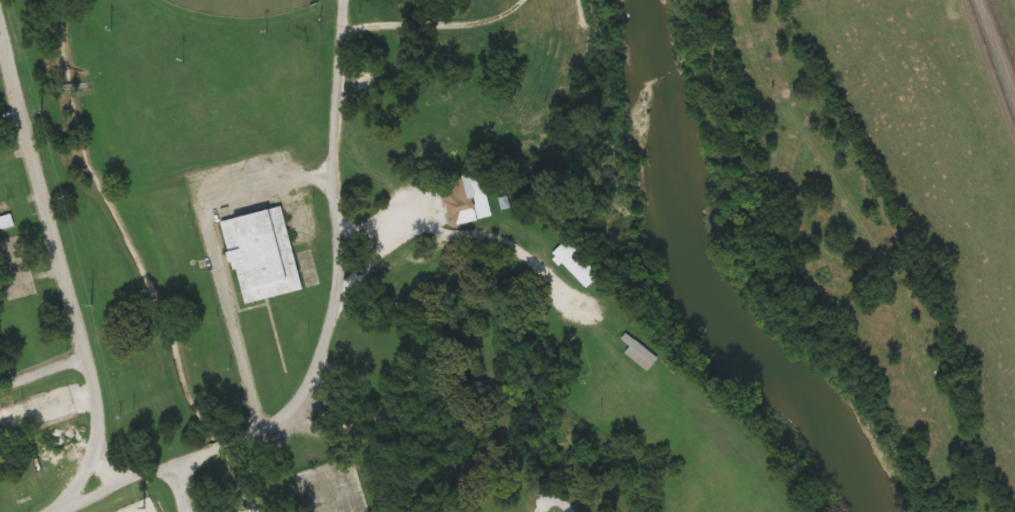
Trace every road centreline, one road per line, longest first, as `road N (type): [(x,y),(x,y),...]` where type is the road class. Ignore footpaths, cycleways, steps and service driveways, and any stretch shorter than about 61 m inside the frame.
road 1 (residential): [(87,491),(94,396),(0,43)]
road 2 (residential): [(87,491),(274,418)]

